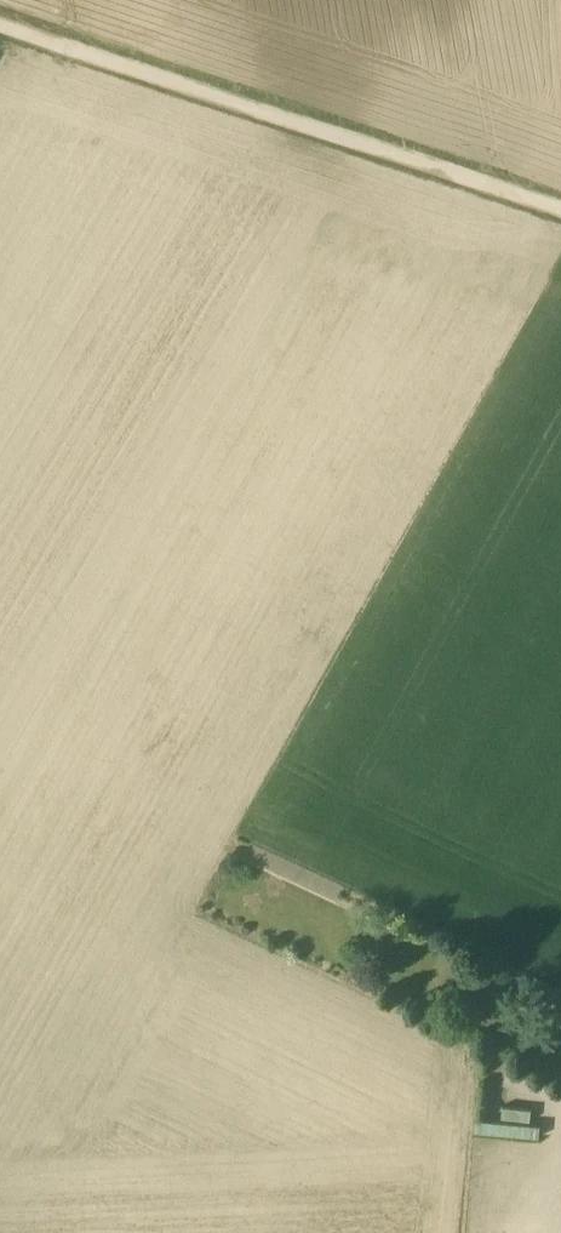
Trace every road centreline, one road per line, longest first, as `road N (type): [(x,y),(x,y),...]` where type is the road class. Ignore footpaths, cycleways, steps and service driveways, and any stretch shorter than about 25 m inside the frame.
road 1 (track): [(560,203),(0,14)]

